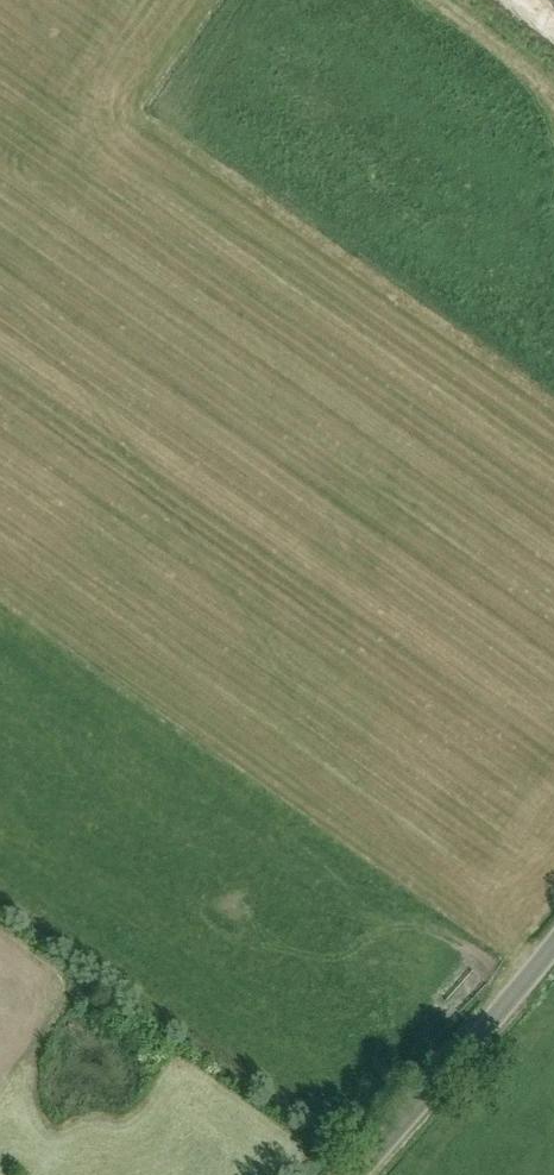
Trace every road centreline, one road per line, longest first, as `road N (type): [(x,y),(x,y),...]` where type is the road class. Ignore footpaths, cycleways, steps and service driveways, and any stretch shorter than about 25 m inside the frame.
road 1 (unclassified): [(357,1174),(553,945)]

